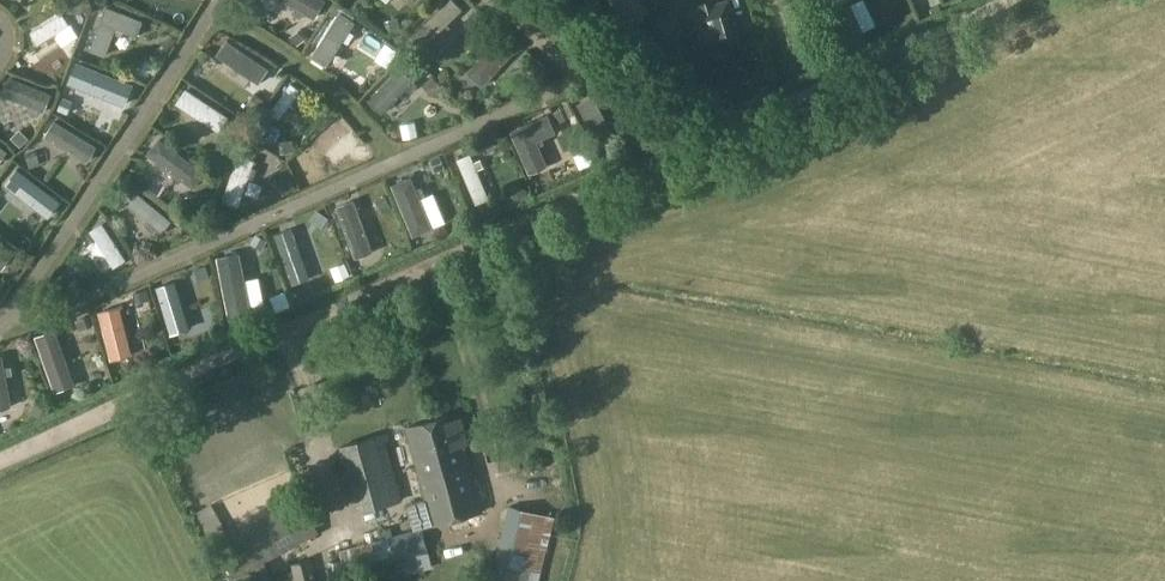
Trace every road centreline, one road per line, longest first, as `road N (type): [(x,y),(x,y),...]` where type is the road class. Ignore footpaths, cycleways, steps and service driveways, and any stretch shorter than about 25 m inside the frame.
road 1 (track): [(1021,0),(0,467)]

